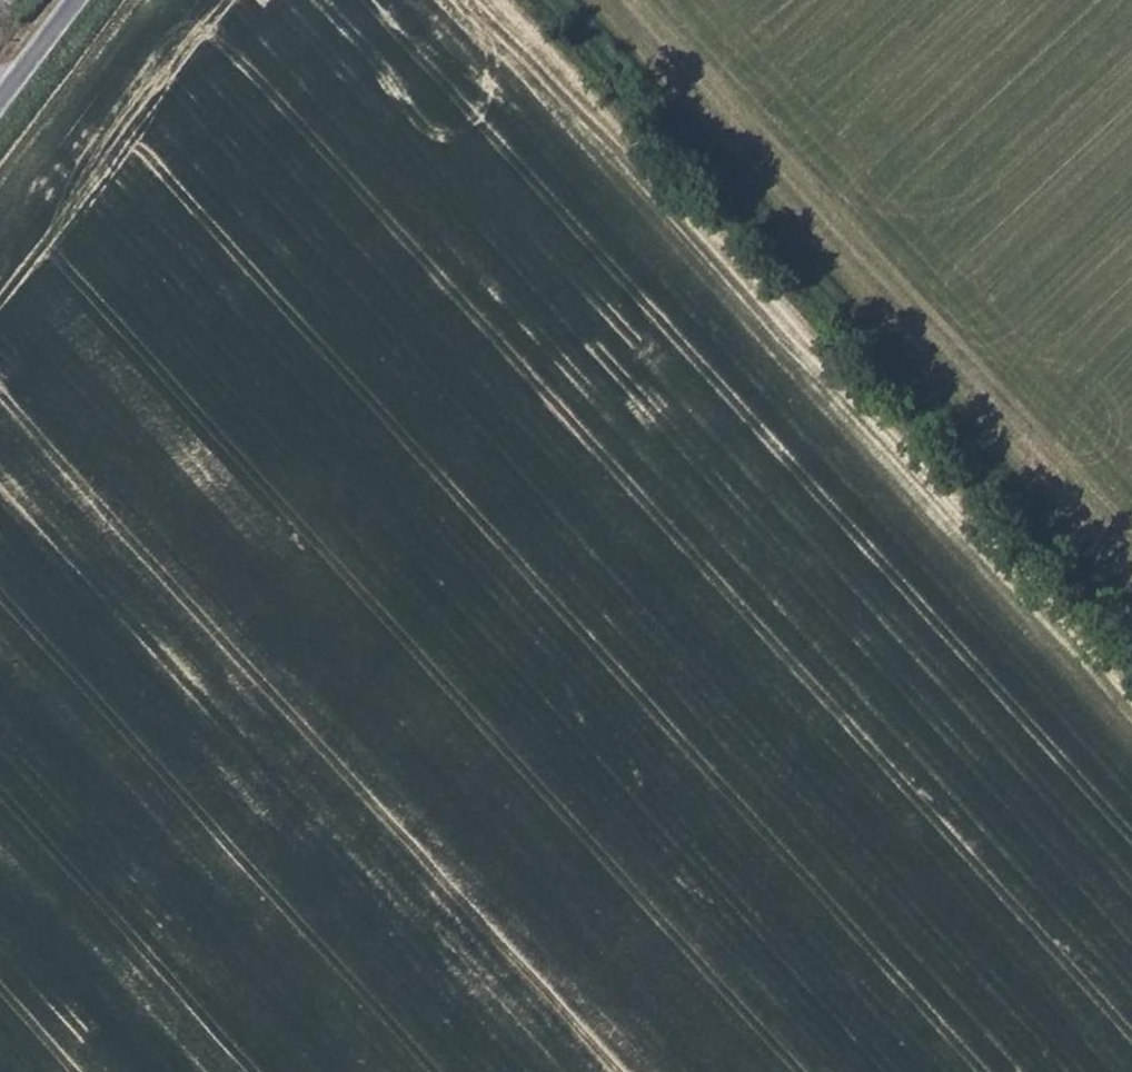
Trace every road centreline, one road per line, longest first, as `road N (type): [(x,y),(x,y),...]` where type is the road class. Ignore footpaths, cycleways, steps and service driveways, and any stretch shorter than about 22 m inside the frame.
road 1 (track): [(555,0),(1131,635)]
road 2 (unclassified): [(77,0),(0,101)]

